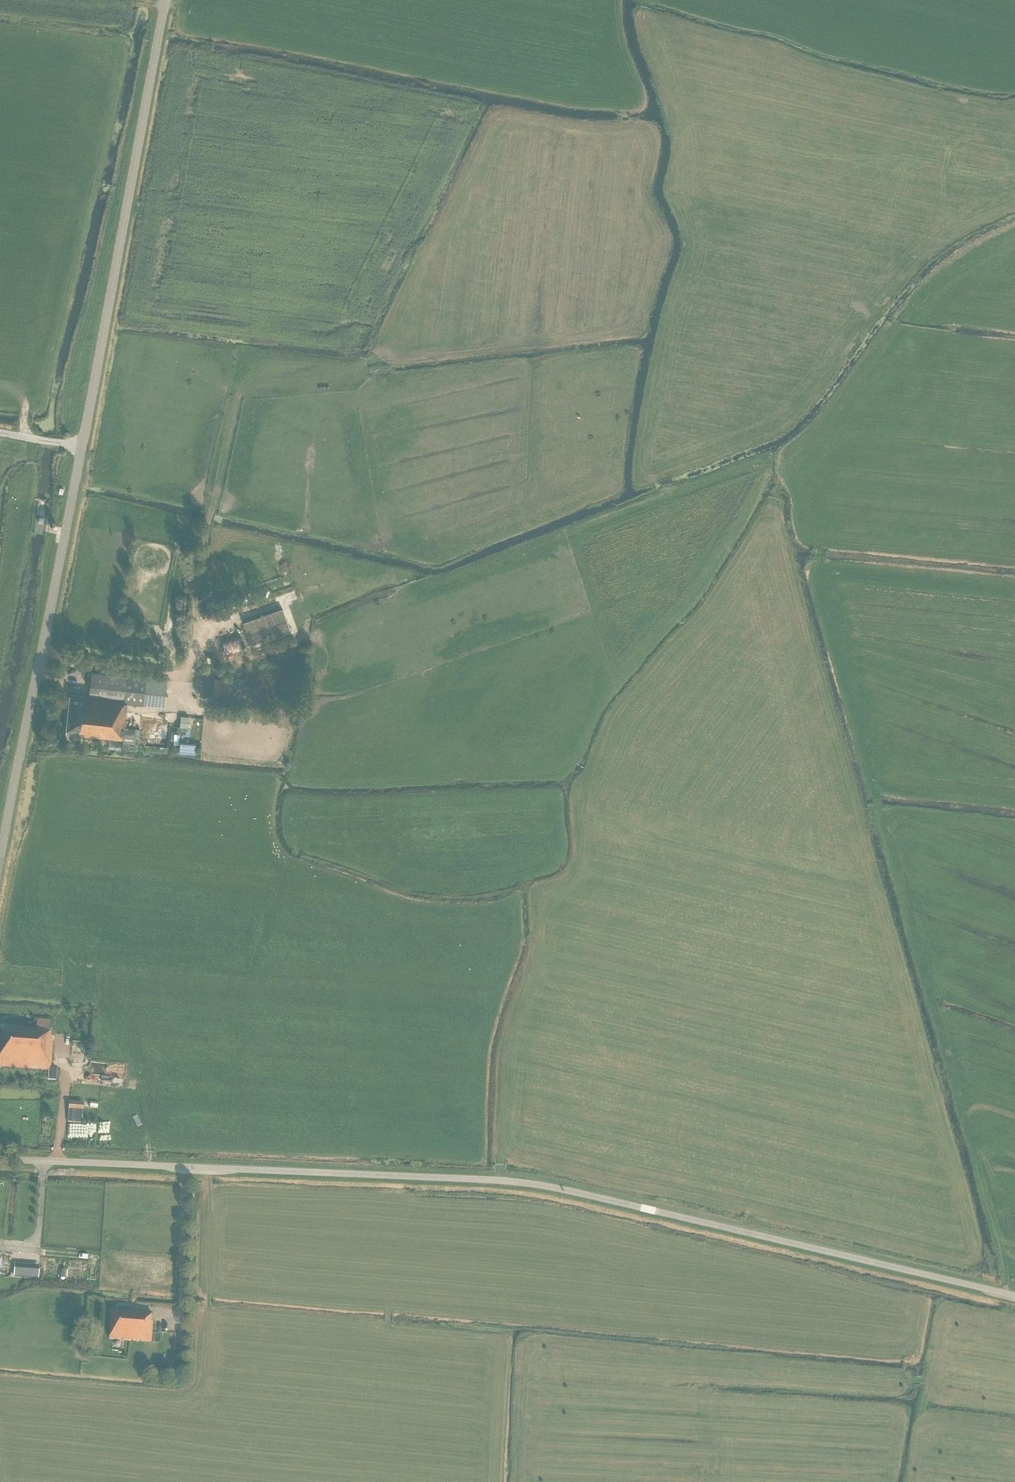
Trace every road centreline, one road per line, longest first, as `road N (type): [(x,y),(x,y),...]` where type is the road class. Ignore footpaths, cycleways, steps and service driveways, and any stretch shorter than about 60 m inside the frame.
road 1 (tertiary): [(0,1159),(535,1184),(1014,1295)]
road 2 (tertiary): [(0,856),(165,0)]

